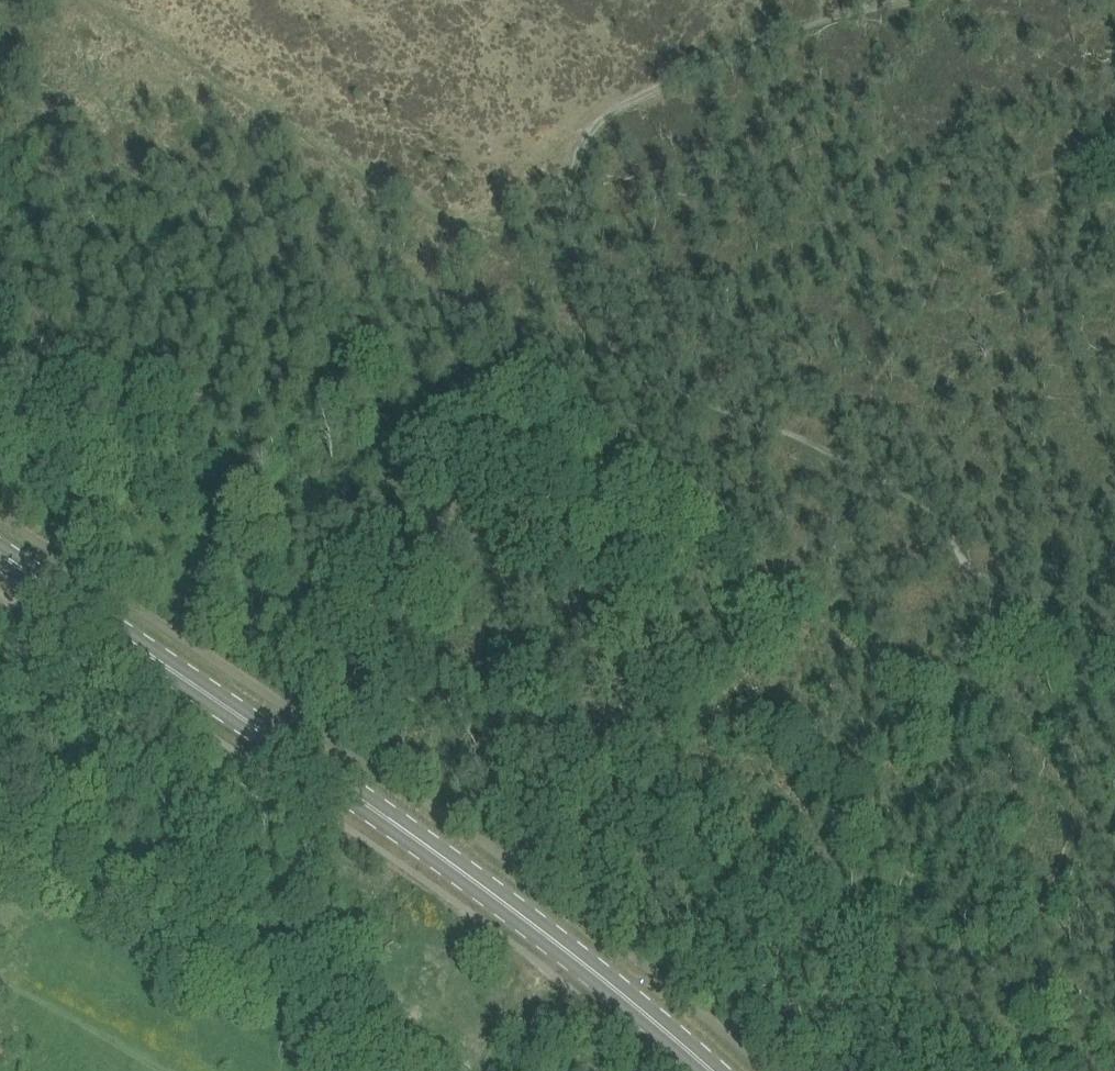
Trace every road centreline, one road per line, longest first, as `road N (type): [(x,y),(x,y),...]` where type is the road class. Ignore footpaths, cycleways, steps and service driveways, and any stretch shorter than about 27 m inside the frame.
road 1 (primary): [(712,1070),(505,902),(0,554)]
road 2 (track): [(0,973),(188,1070)]

